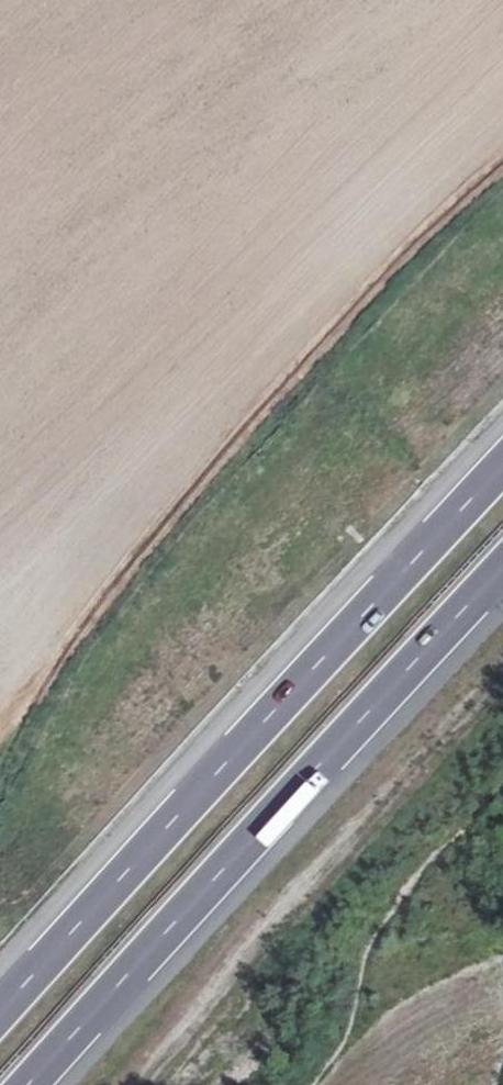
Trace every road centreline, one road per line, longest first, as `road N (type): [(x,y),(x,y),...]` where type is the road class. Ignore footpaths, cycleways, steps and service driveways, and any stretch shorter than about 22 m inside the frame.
road 1 (motorway): [(502,465),(0,1011)]
road 2 (motorway): [(27,1084),(502,569)]

